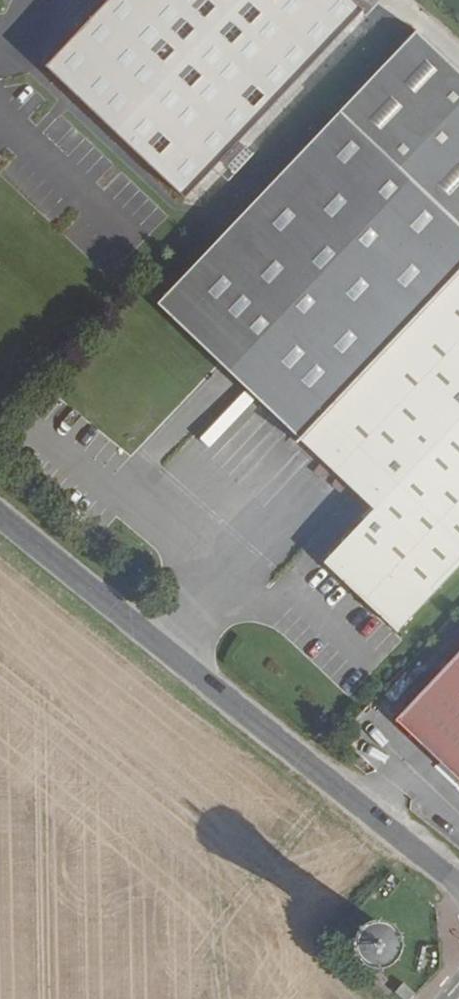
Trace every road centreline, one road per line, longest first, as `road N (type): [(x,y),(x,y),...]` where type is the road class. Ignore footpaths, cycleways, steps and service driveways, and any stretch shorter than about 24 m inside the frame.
road 1 (tertiary): [(0,517),(458,884)]

